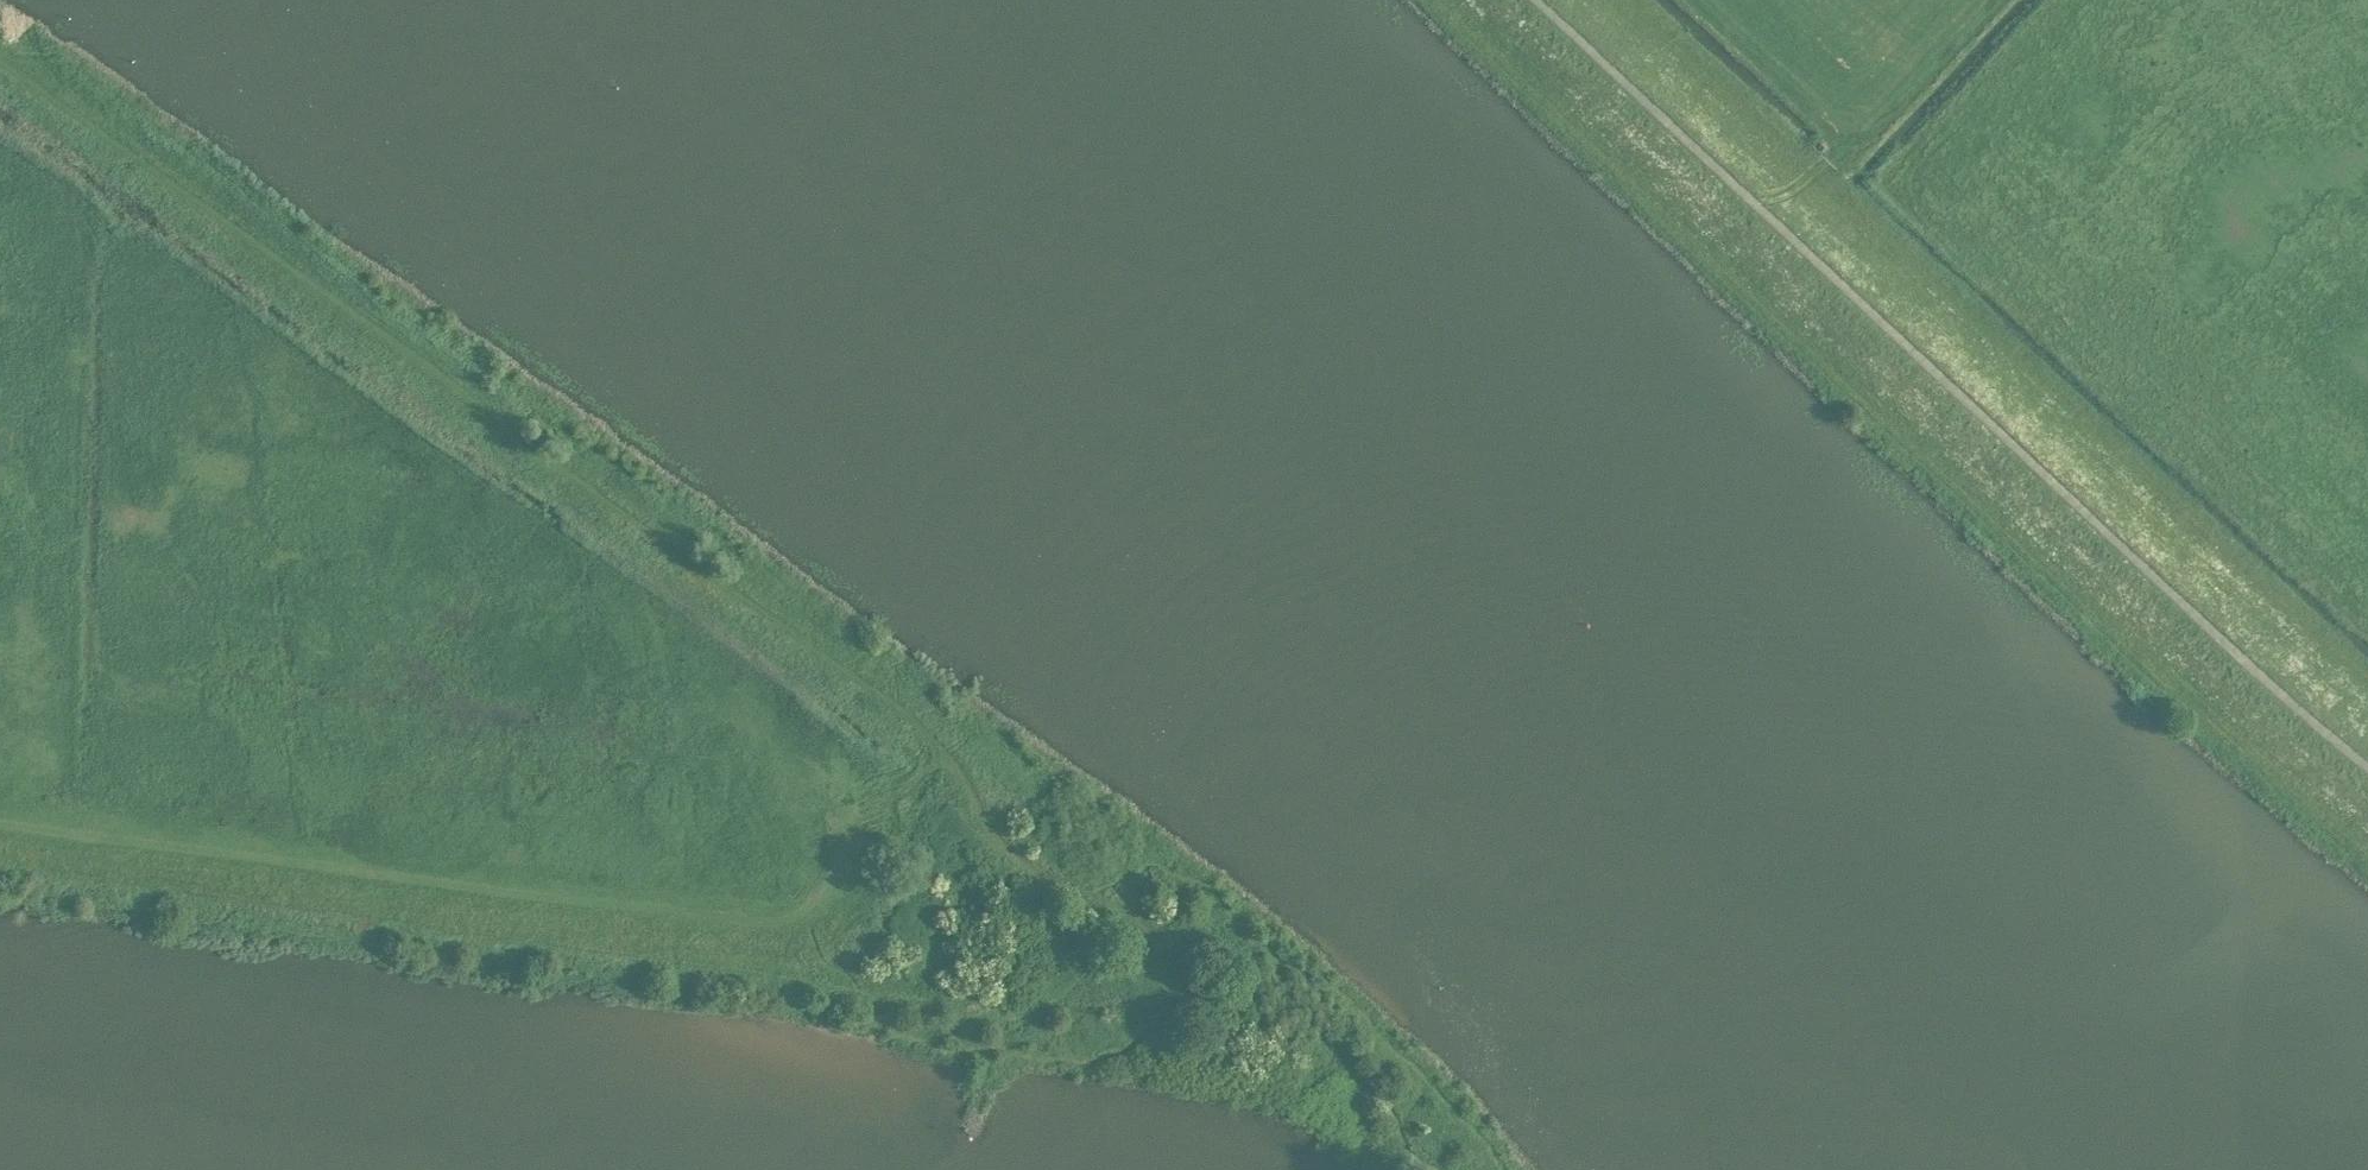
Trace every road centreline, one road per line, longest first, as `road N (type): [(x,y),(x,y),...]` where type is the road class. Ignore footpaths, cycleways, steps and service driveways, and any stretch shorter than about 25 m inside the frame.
road 1 (track): [(938,759),(927,736),(0,62)]
road 2 (track): [(0,821),(791,917),(828,896),(838,852),(908,787)]
road 3 (track): [(908,787),(938,759),(995,838),(1153,927)]

